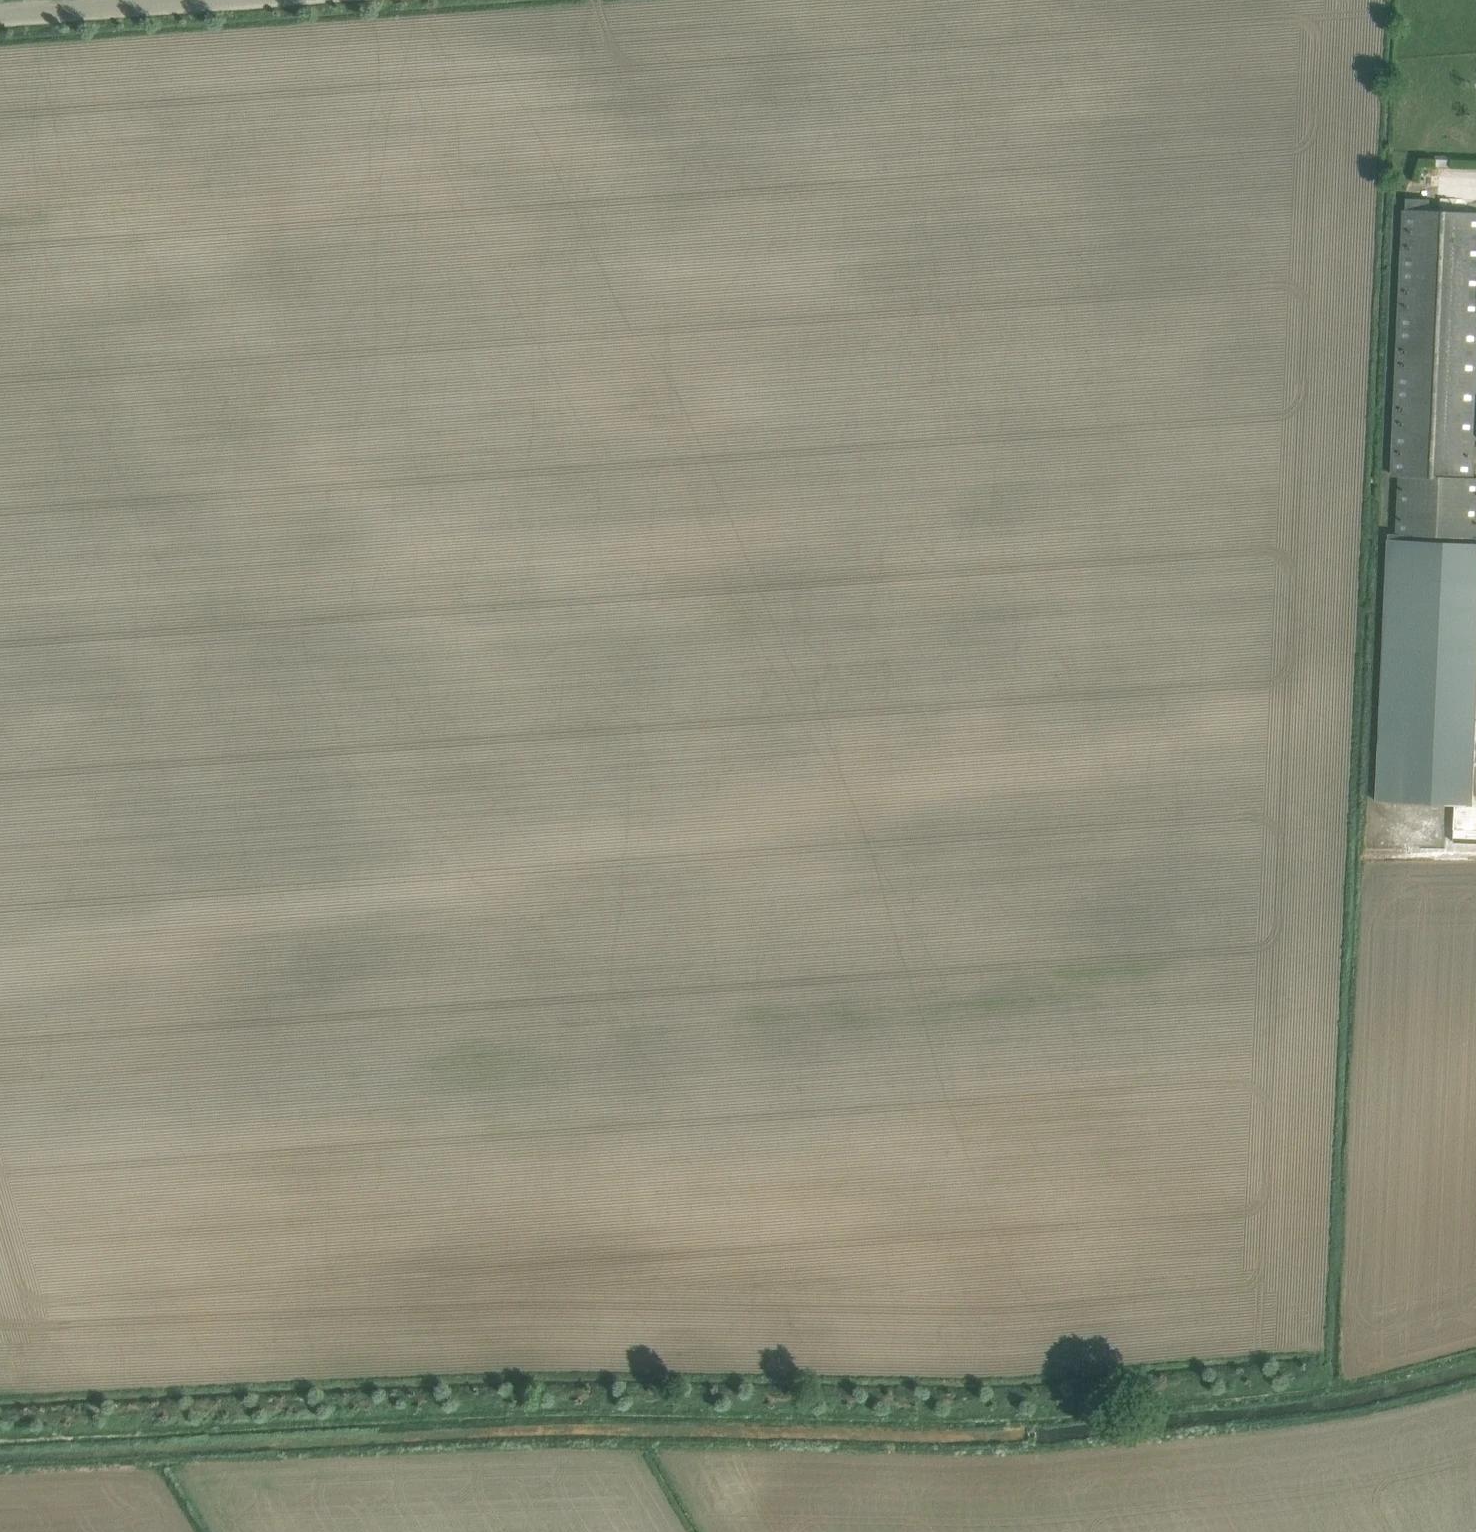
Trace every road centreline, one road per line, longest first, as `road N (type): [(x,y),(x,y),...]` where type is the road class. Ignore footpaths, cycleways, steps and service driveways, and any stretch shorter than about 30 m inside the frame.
road 1 (track): [(1475,1351),(1314,1389),(992,1418),(575,1411),(0,1438)]
road 2 (unclassified): [(0,15),(195,0)]

